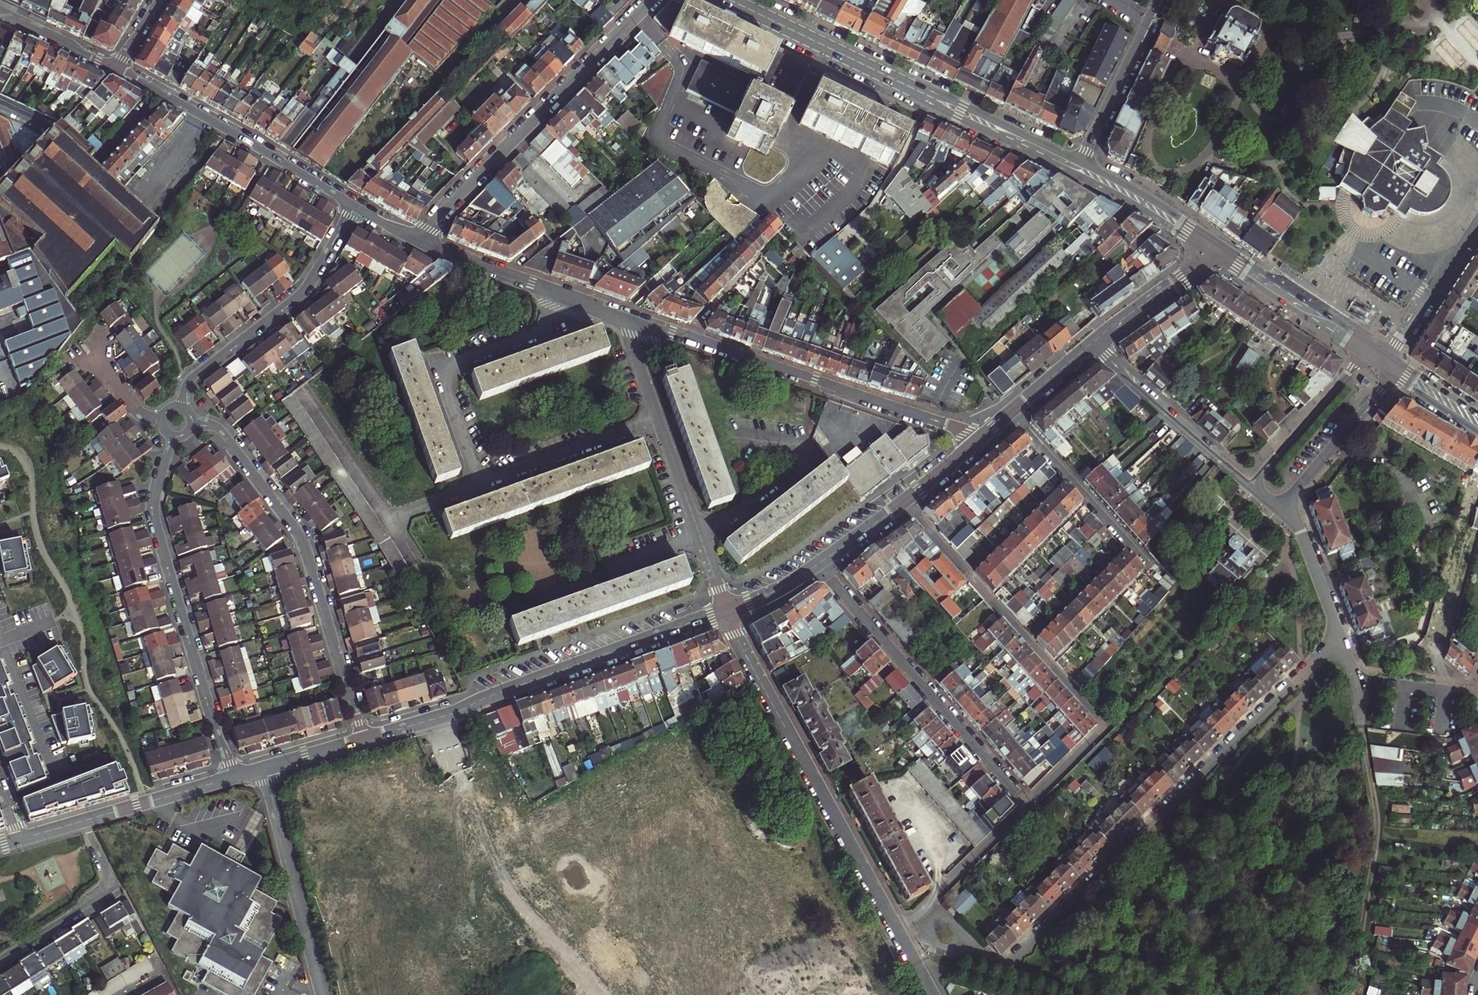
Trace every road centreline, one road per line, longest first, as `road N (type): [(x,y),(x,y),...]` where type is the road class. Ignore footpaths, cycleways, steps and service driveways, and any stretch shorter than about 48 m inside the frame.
road 1 (residential): [(1289,499),(1340,638),(1009,961),(956,946)]
road 2 (residential): [(907,498),(1096,714),(1097,736),(1025,808)]
road 3 (tertiary): [(725,610),(364,740)]
road 4 (residential): [(624,316),(982,436)]
road 5 (residential): [(194,422),(221,431),(305,543),(364,740)]
road 6 (residential): [(725,610),(897,931)]
road 7 (residential): [(233,780),(156,516),(173,435)]
road 8 (residential): [(652,0),(415,240)]
road 9 (residential): [(1025,808),(819,563)]
road 10 (residential): [(624,316),(725,610)]
road 11 (residential): [(352,205),(116,68)]
road 12 (residential): [(352,205),(308,284),(192,376),(181,405)]
road 13 (residential): [(323,994),(265,770)]
road 14 (residential): [(1092,342),(1250,486)]
road 15 (residential): [(1014,409),(1150,564)]
road 16 (residential): [(0,958),(115,887),(85,823)]
road 17 (secondary): [(1079,162),(897,81)]
road 18 (secondary): [(897,81),(1073,174)]
road 19 (secondary): [(897,81),(731,0)]
road 20 (residential): [(1079,162),(1157,0)]
road 21 (residential): [(897,931),(1025,808)]
road 22 (residential): [(581,301),(415,240)]
road 23 (secondary): [(1213,257),(1360,355)]
road 24 (secondary): [(1369,341),(1225,248)]
road 25 (residential): [(1360,355),(1250,486)]
road 26 (secondary): [(1225,248),(1079,162)]
road 27 (secondary): [(1073,174),(1213,257)]
road 28 (residential): [(1477,221),(1390,356)]
road 29 (residential): [(1289,499),(1392,376)]
road 30 (tertiary): [(85,823),(233,780)]
road 31 (tertiary): [(1213,257),(1092,342)]
road 32 (residential): [(116,68),(0,13)]

